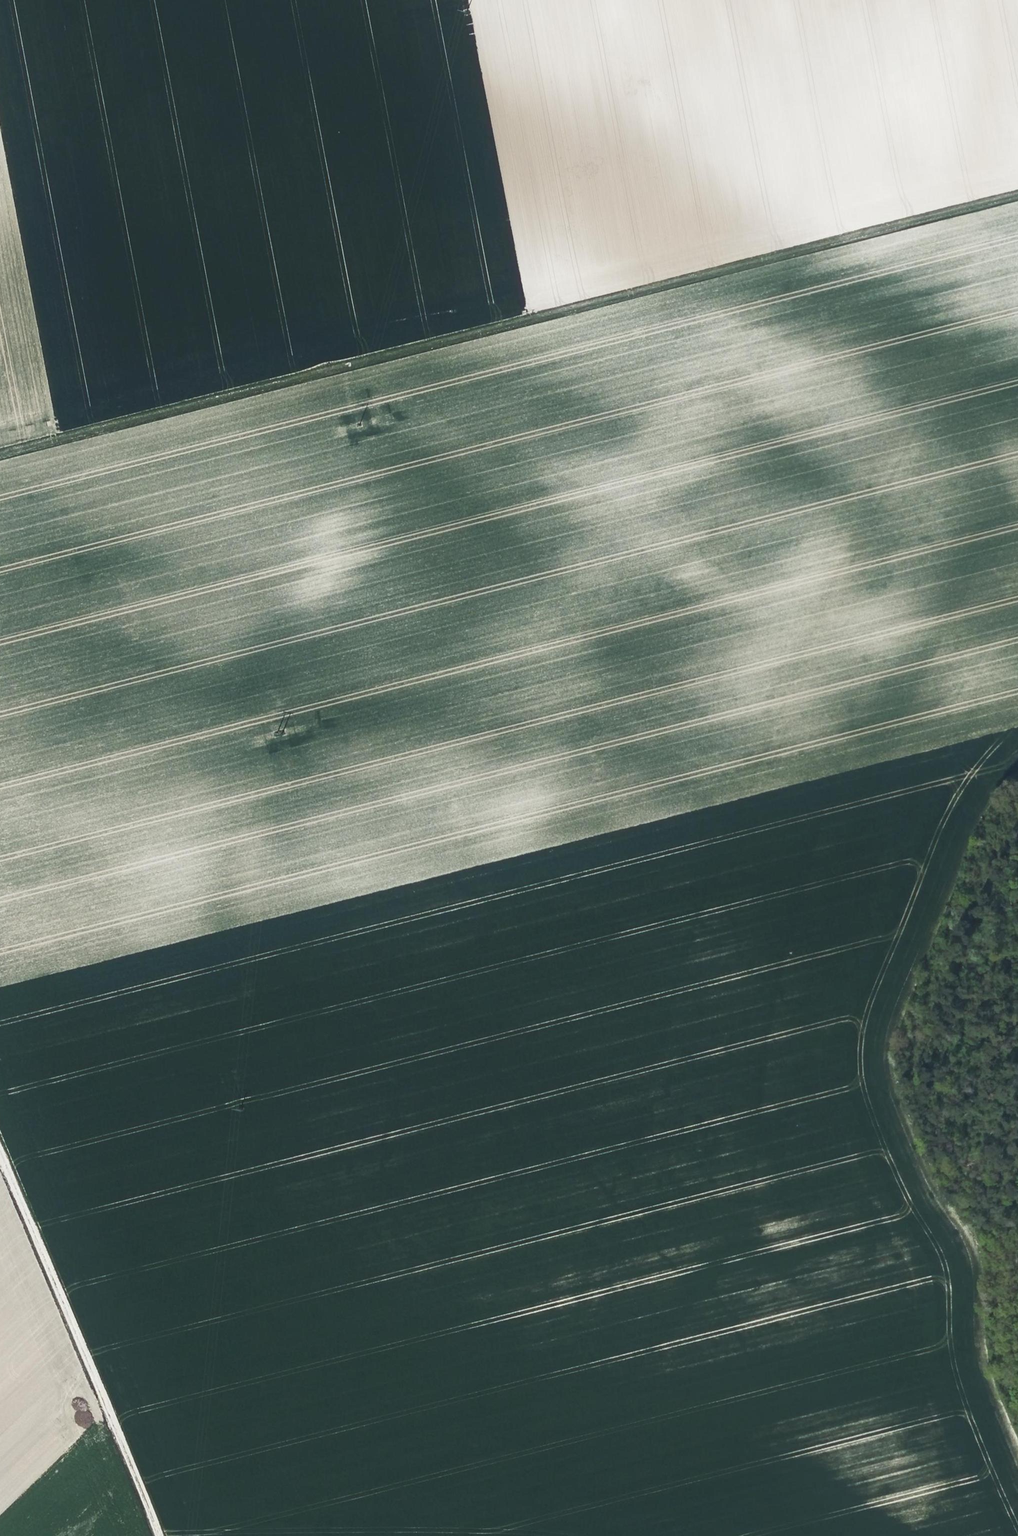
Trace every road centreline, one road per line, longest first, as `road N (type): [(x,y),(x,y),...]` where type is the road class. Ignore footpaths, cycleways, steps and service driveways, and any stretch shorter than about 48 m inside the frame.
road 1 (track): [(1017,190),(0,460)]
road 2 (track): [(158,1535),(0,1152)]

